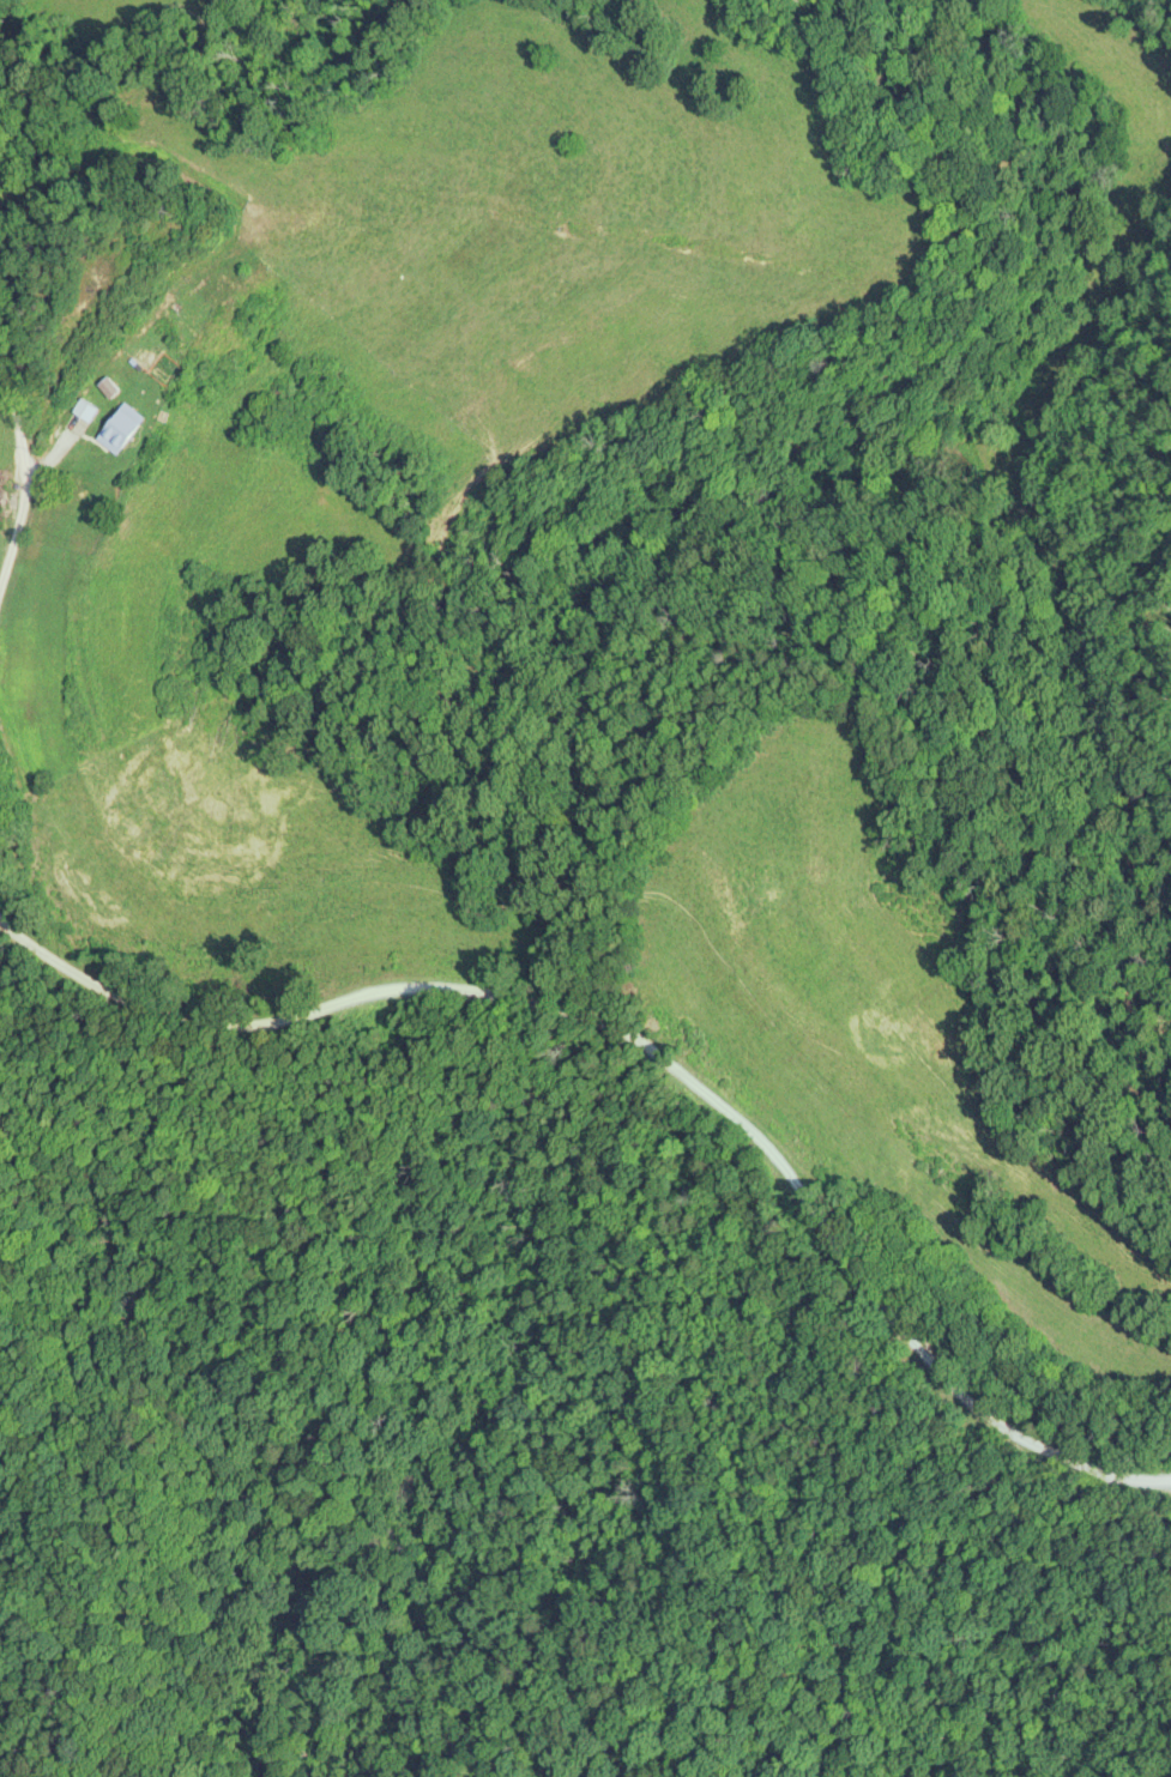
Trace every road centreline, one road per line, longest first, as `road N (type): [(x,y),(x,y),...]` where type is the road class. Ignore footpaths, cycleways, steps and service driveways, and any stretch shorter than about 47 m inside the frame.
road 1 (residential): [(252,1020),(358,985),(418,975),(606,1008),(639,1023),(753,1114),(931,1347),(971,1384),(1064,1440),(1170,1461)]
road 2 (residential): [(0,889),(38,932),(117,980),(252,1020)]
road 3 (residential): [(0,369),(25,464),(17,534),(0,584)]

